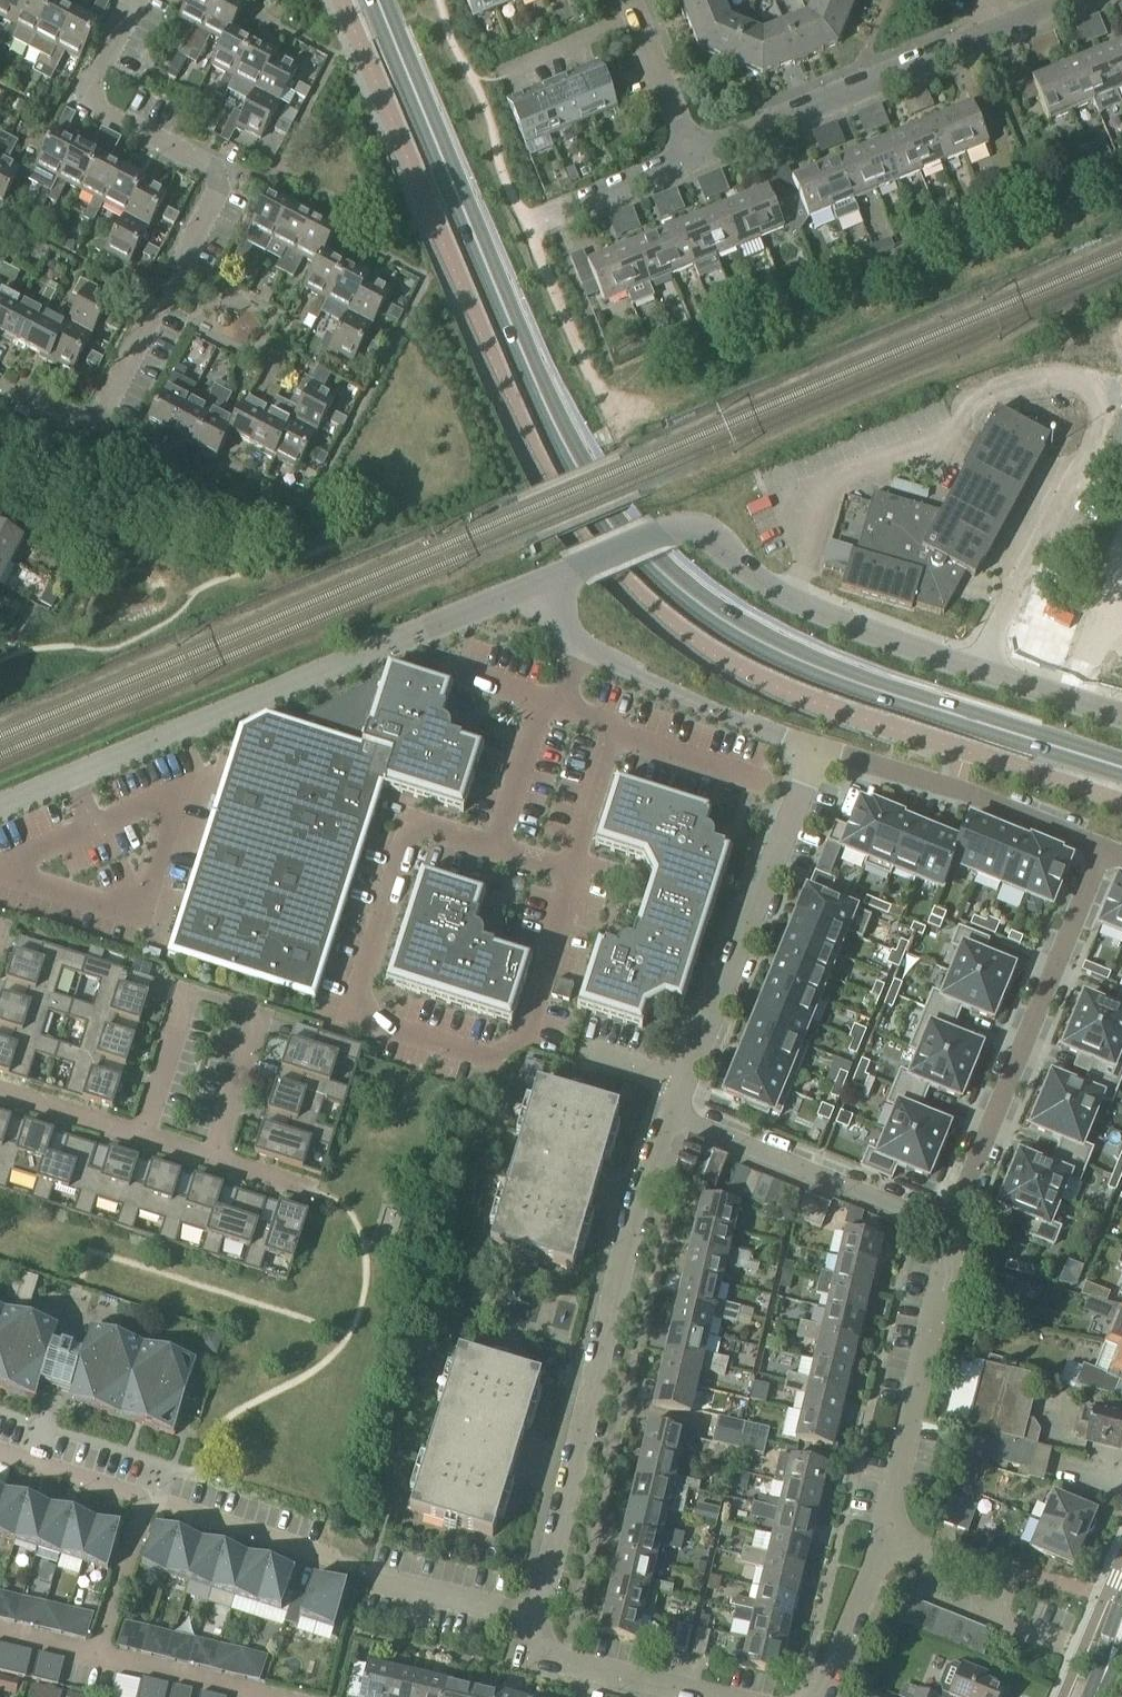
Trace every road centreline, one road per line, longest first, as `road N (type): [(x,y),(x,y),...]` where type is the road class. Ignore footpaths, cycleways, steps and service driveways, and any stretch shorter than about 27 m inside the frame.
road 1 (tertiary): [(1121,767),(808,662),(740,626),(657,560),(572,450),(377,0)]
road 2 (residential): [(0,385),(92,423),(172,289),(223,177),(83,101),(137,0)]
road 3 (residential): [(1121,714),(792,598),(747,574),(699,529),(675,529),(538,581)]
road 4 (residential): [(538,581),(0,811)]
road 5 (residential): [(672,1112),(640,1185),(539,1620)]
road 6 (residential): [(823,1696),(883,1541),(949,1231)]
road 7 (residential): [(949,1231),(1097,859)]
road 8 (residential): [(144,1140),(189,991),(265,1015),(220,1164)]
road 9 (residential): [(672,1112),(819,754)]
road 10 (residential): [(0,1453),(351,1564)]
road 11 (residential): [(819,754),(627,672),(581,643),(538,581)]
road 12 (residential): [(700,152),(987,33)]
road 13 (residential): [(1097,859),(1088,844),(953,788),(819,754)]
road 14 (residential): [(949,1231),(672,1112)]
road 15 (residential): [(539,1620),(532,1648),(551,1664),(702,1696)]
road 16 (residential): [(532,225),(700,152)]
road 17 (residential): [(539,1620),(390,1583),(373,1571)]
road 18 (residential): [(502,83),(643,23)]
road 19 (residential): [(0,1094),(144,1140)]
road 20 (residential): [(700,152),(643,23)]

